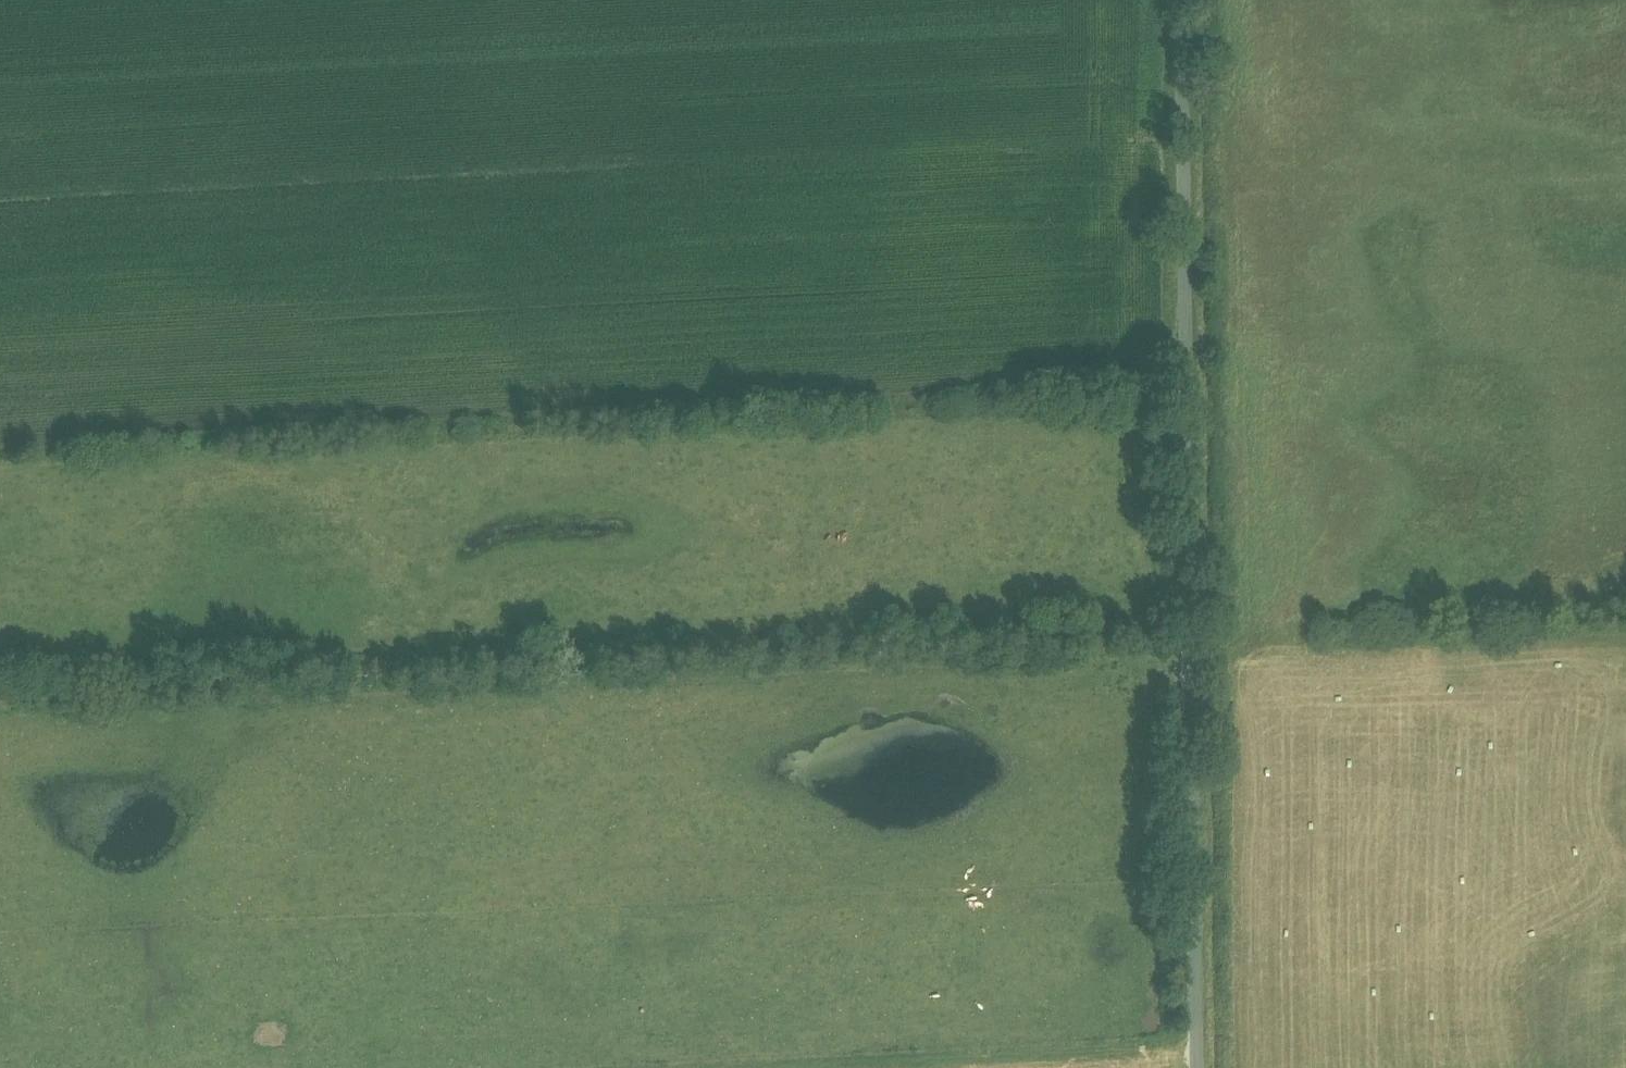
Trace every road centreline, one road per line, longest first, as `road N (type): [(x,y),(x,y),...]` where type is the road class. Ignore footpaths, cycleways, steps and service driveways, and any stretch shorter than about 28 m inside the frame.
road 1 (unclassified): [(1177,0),(1194,1067)]

